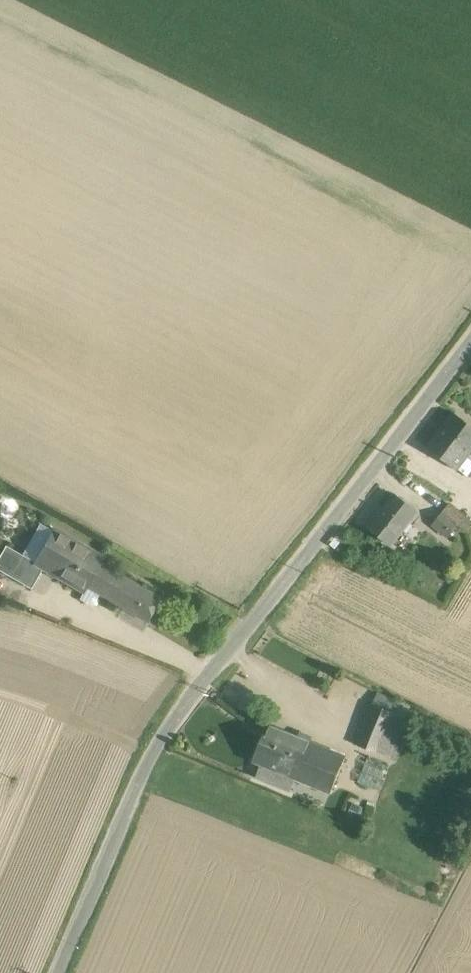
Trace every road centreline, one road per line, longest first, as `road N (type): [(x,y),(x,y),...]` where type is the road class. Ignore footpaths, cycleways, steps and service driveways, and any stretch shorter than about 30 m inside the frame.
road 1 (unclassified): [(470,348),(162,738),(57,972)]

